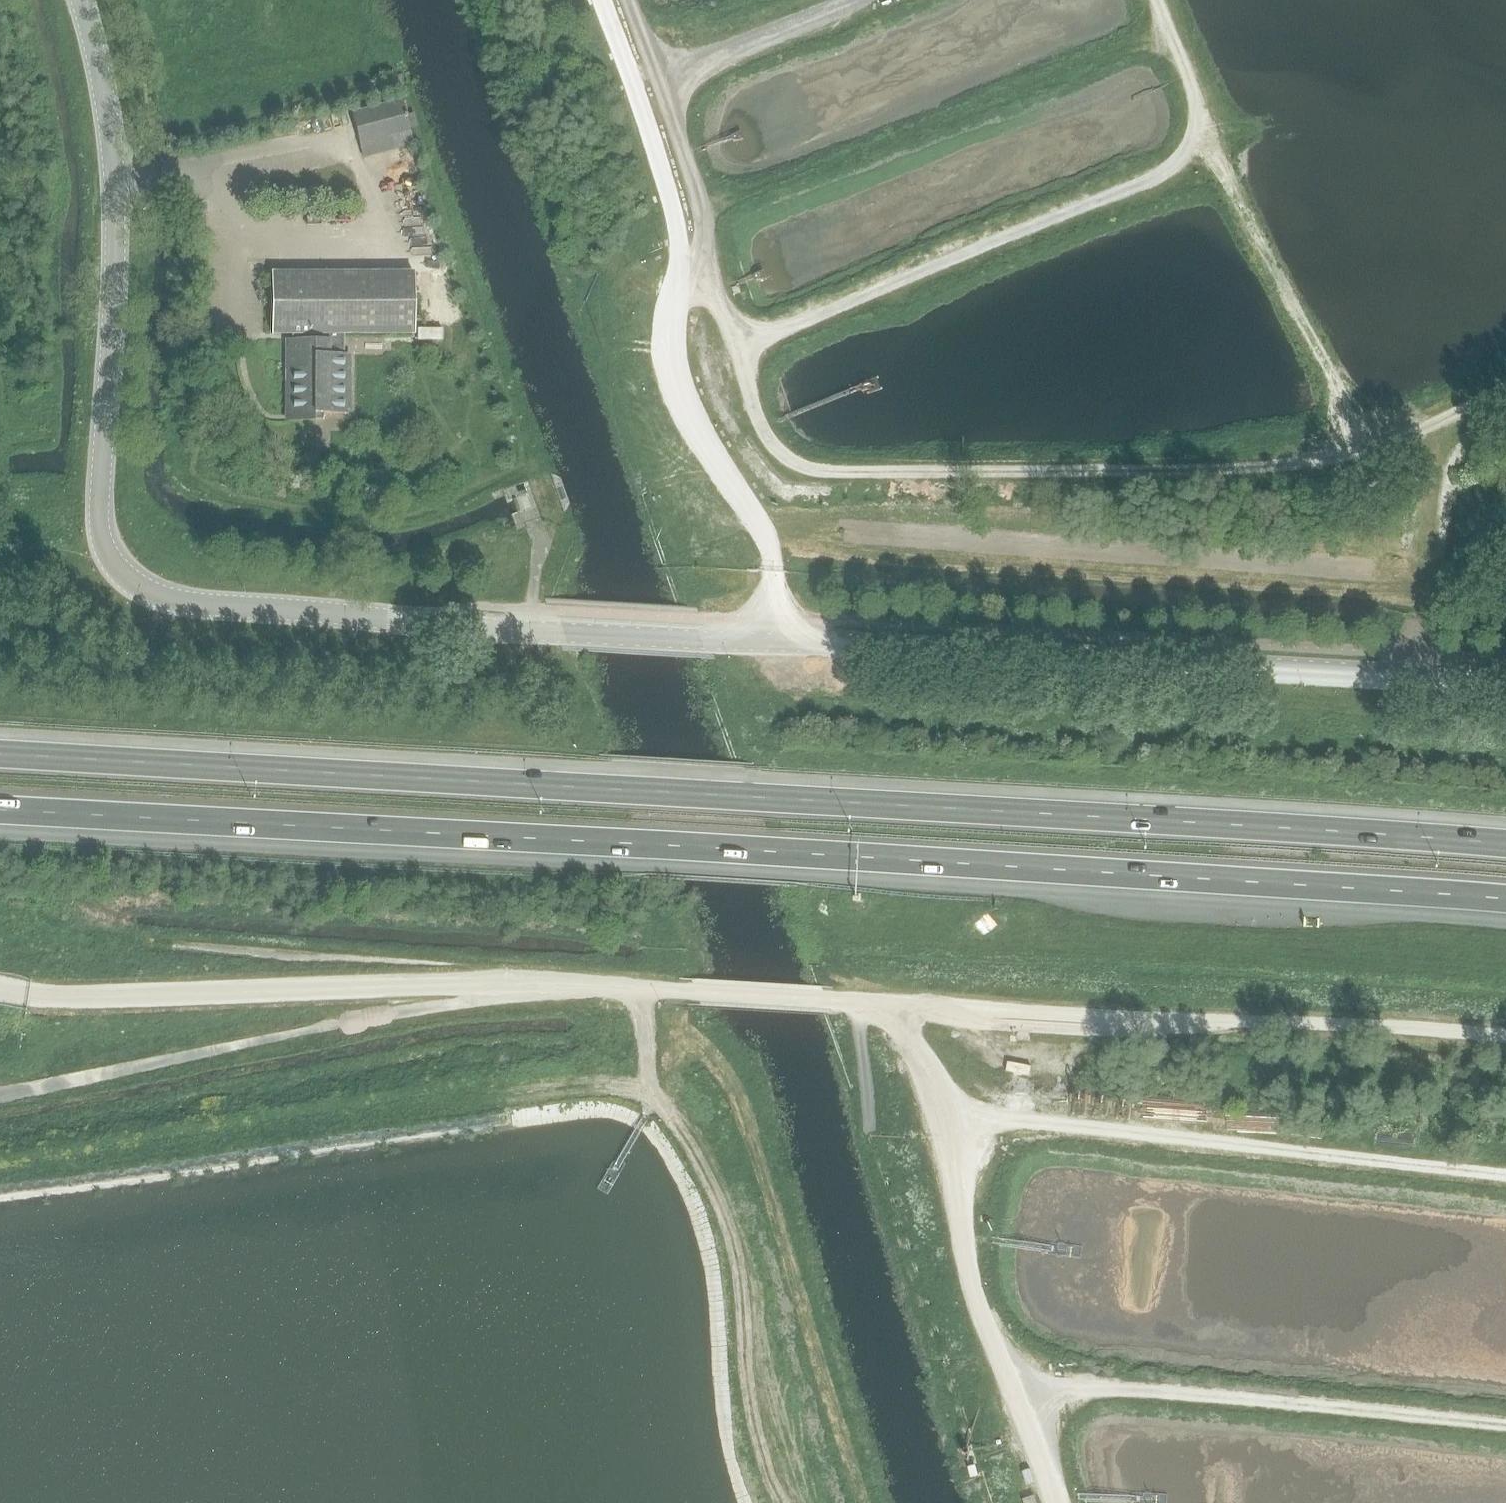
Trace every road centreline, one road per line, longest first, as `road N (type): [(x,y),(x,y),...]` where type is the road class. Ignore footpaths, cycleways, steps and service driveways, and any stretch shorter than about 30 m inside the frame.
road 1 (tertiary): [(1505,677),(164,600),(124,580),(105,551),(97,512),(115,186),(94,49),(78,0)]
road 2 (motorway): [(1505,843),(0,754)]
road 3 (motorway): [(0,810),(1505,899)]

